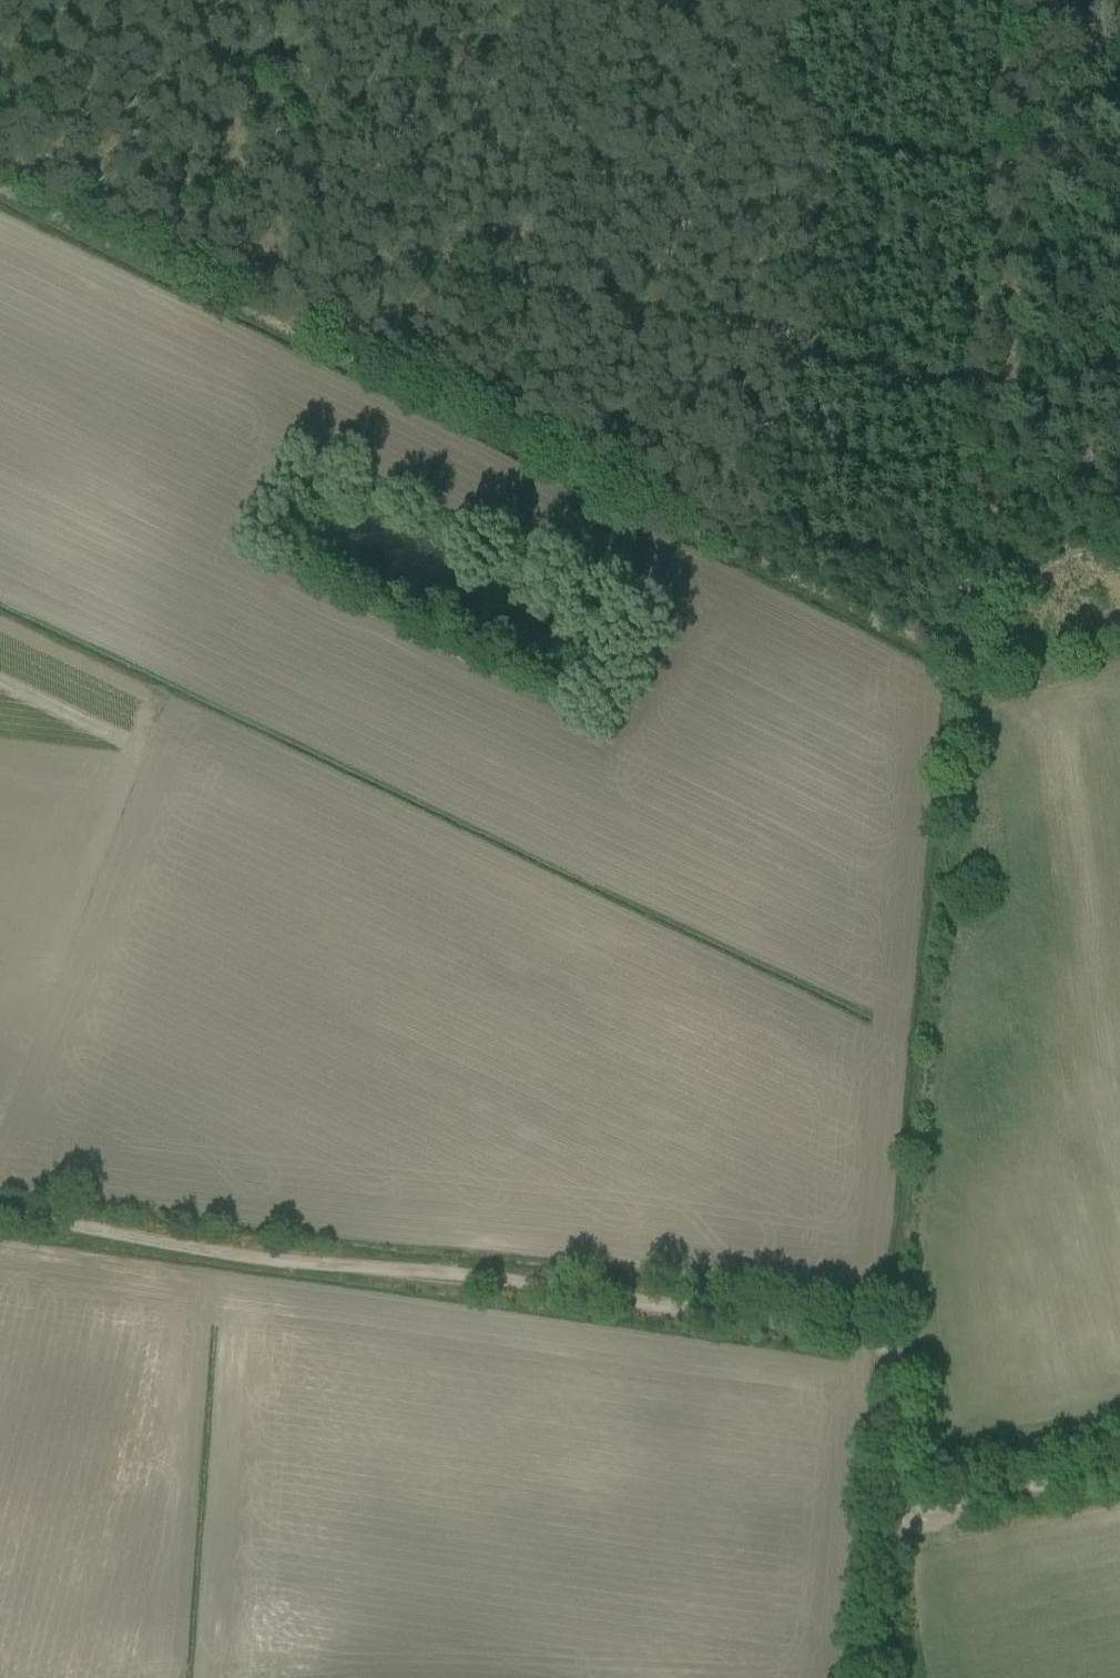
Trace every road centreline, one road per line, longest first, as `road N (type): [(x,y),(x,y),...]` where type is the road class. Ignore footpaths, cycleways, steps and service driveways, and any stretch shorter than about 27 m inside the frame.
road 1 (track): [(0,1226),(873,1344),(901,1355),(911,1385),(909,1509)]
road 2 (track): [(909,1509),(1119,1467)]

